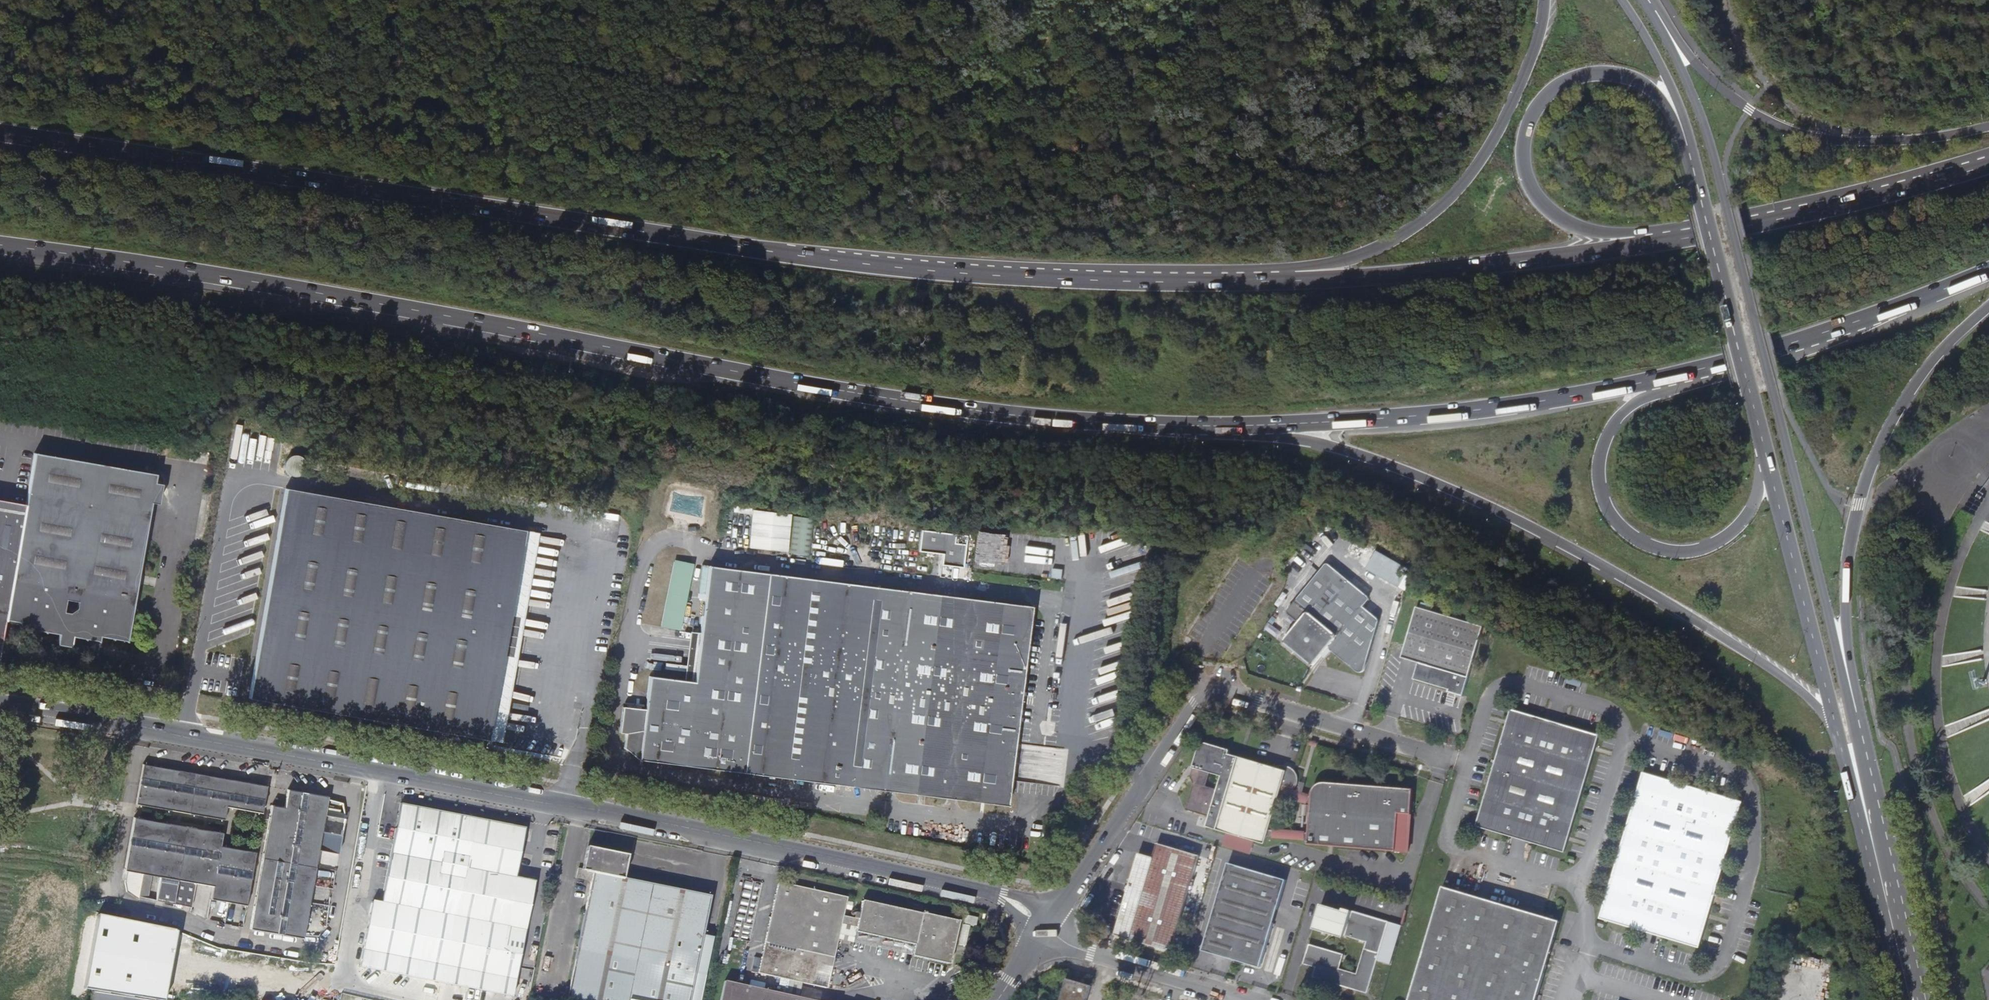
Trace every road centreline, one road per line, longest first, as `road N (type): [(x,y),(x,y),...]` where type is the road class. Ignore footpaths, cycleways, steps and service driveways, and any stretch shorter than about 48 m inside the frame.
road 1 (trunk): [(0,244),(320,293),(867,395),(1030,416),(1262,425)]
road 2 (trunk): [(1259,280),(911,269),(0,134)]
road 3 (unclassified): [(0,704),(603,809),(1003,895)]
road 4 (secondary): [(1851,713),(1701,114),(1656,13)]
road 5 (trunk): [(1262,425),(1431,480),(1521,523),(1768,666),(1835,723)]
road 6 (unclassified): [(1054,911),(1213,687),(1454,760)]
road 7 (trunk): [(1851,713),(1845,579),(1871,462),(1915,380),(1988,304)]
road 8 (trunk): [(1542,0),(1538,40),(1501,125),(1439,207),(1386,245),(1259,280)]
road 9 (trunk): [(1262,425),(1465,411),(1667,378)]
road 10 (trunk): [(1647,243),(1583,228),(1548,209),(1525,179),(1519,143),(1547,89),(1600,69),(1651,88),(1683,129)]
road 11 (trunk): [(1647,243),(1459,269),(1259,280)]
road 12 (trunk): [(1988,126),(1850,143),(1786,128),(1717,85),(1656,13)]
road 13 (trunk): [(1772,479),(1733,531),(1699,549),(1654,547),(1625,530),(1600,493),(1601,448),(1622,413),(1667,378)]
road 14 (secondary): [(1683,129),(1772,479)]
road 15 (trunk): [(1988,163),(1894,193),(1647,243)]
road 16 (trunk): [(1667,378),(1815,336),(1988,270)]
road 17 (secondary): [(1772,479),(1835,723)]
road 18 (secondary): [(1910,999),(1870,832)]
road 19 (secondary): [(1621,0),(1666,76),(1683,129)]
road 20 (secondary): [(1870,832),(1851,713)]

